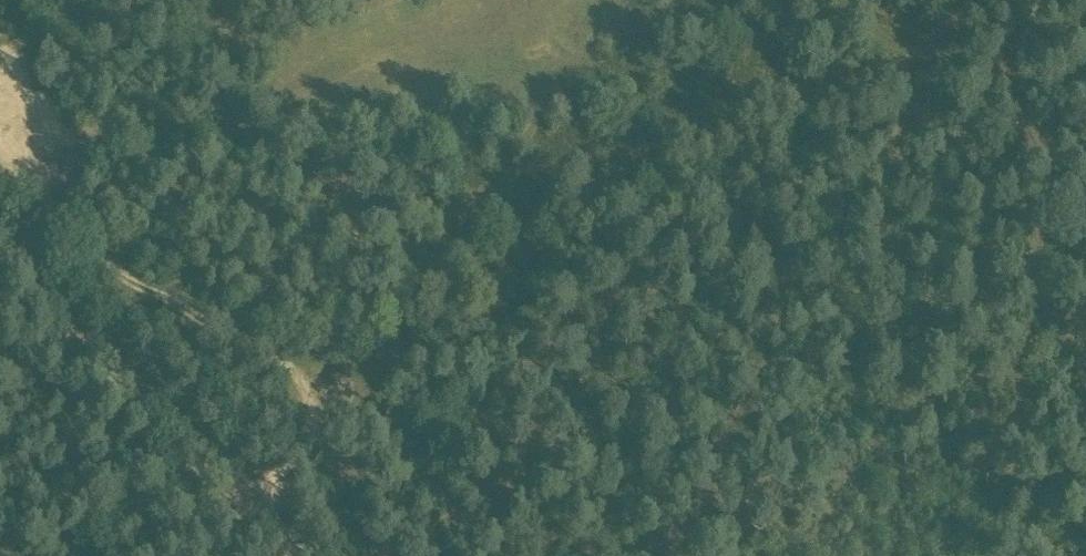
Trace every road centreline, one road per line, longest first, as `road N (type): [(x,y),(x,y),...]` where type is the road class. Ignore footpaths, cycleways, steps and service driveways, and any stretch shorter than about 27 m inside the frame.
road 1 (track): [(348,399),(1070,0)]
road 2 (track): [(246,522),(361,382),(625,0)]
road 3 (track): [(0,79),(59,156),(110,250),(169,299),(261,347),(361,382)]
road 4 (track): [(303,555),(0,234)]
road 5 (track): [(857,0),(877,18),(1002,72),(1085,237)]

